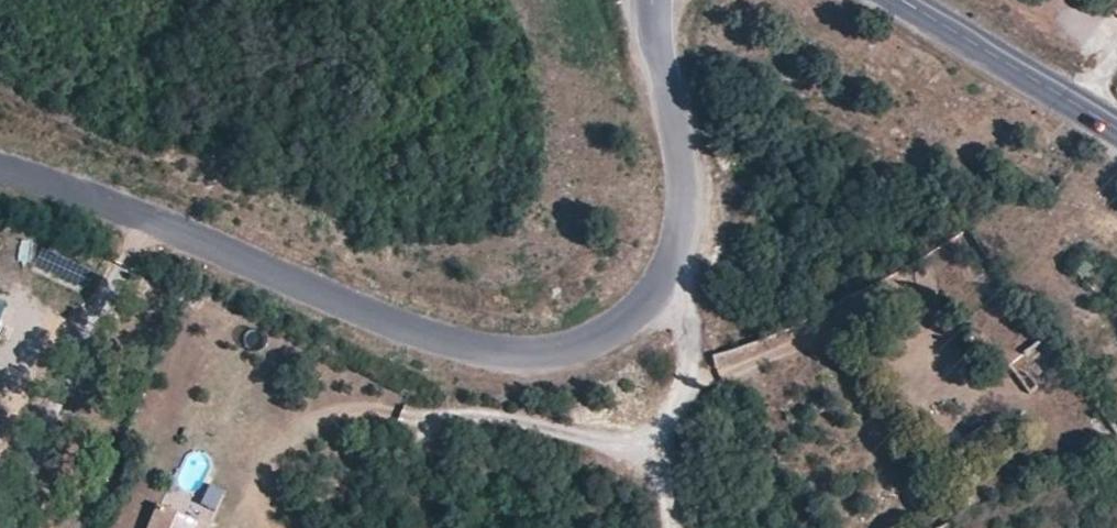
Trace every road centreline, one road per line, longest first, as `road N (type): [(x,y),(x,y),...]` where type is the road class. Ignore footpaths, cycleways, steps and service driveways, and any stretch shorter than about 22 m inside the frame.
road 1 (unclassified): [(0,166),(417,333),(469,349),(564,352),(601,338),(638,310),(678,260),(688,209),(652,25)]
road 2 (track): [(678,260),(685,347),(661,455),(664,527)]
road 3 (primary): [(1116,133),(895,0)]

